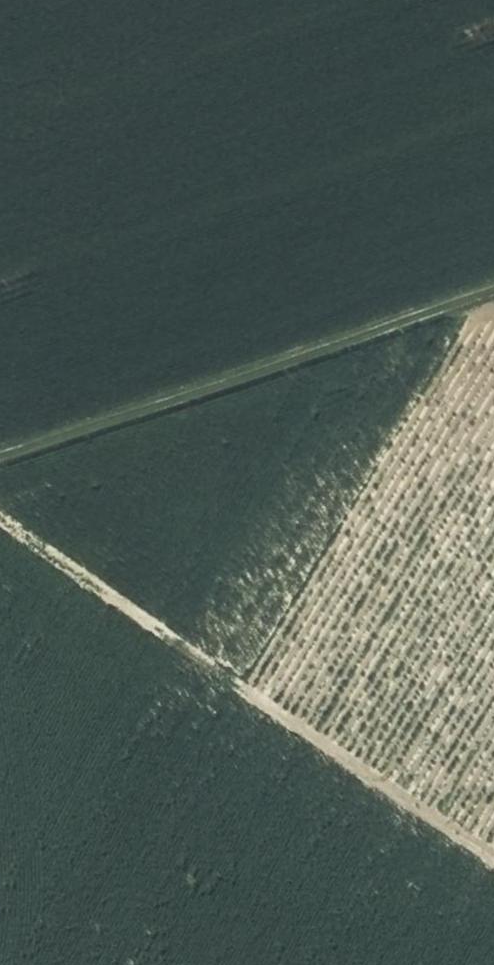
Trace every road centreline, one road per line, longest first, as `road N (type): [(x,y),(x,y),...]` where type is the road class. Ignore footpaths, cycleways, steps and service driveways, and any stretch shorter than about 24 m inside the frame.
road 1 (track): [(0,512),(284,718),(493,857)]
road 2 (track): [(493,287),(0,456)]

